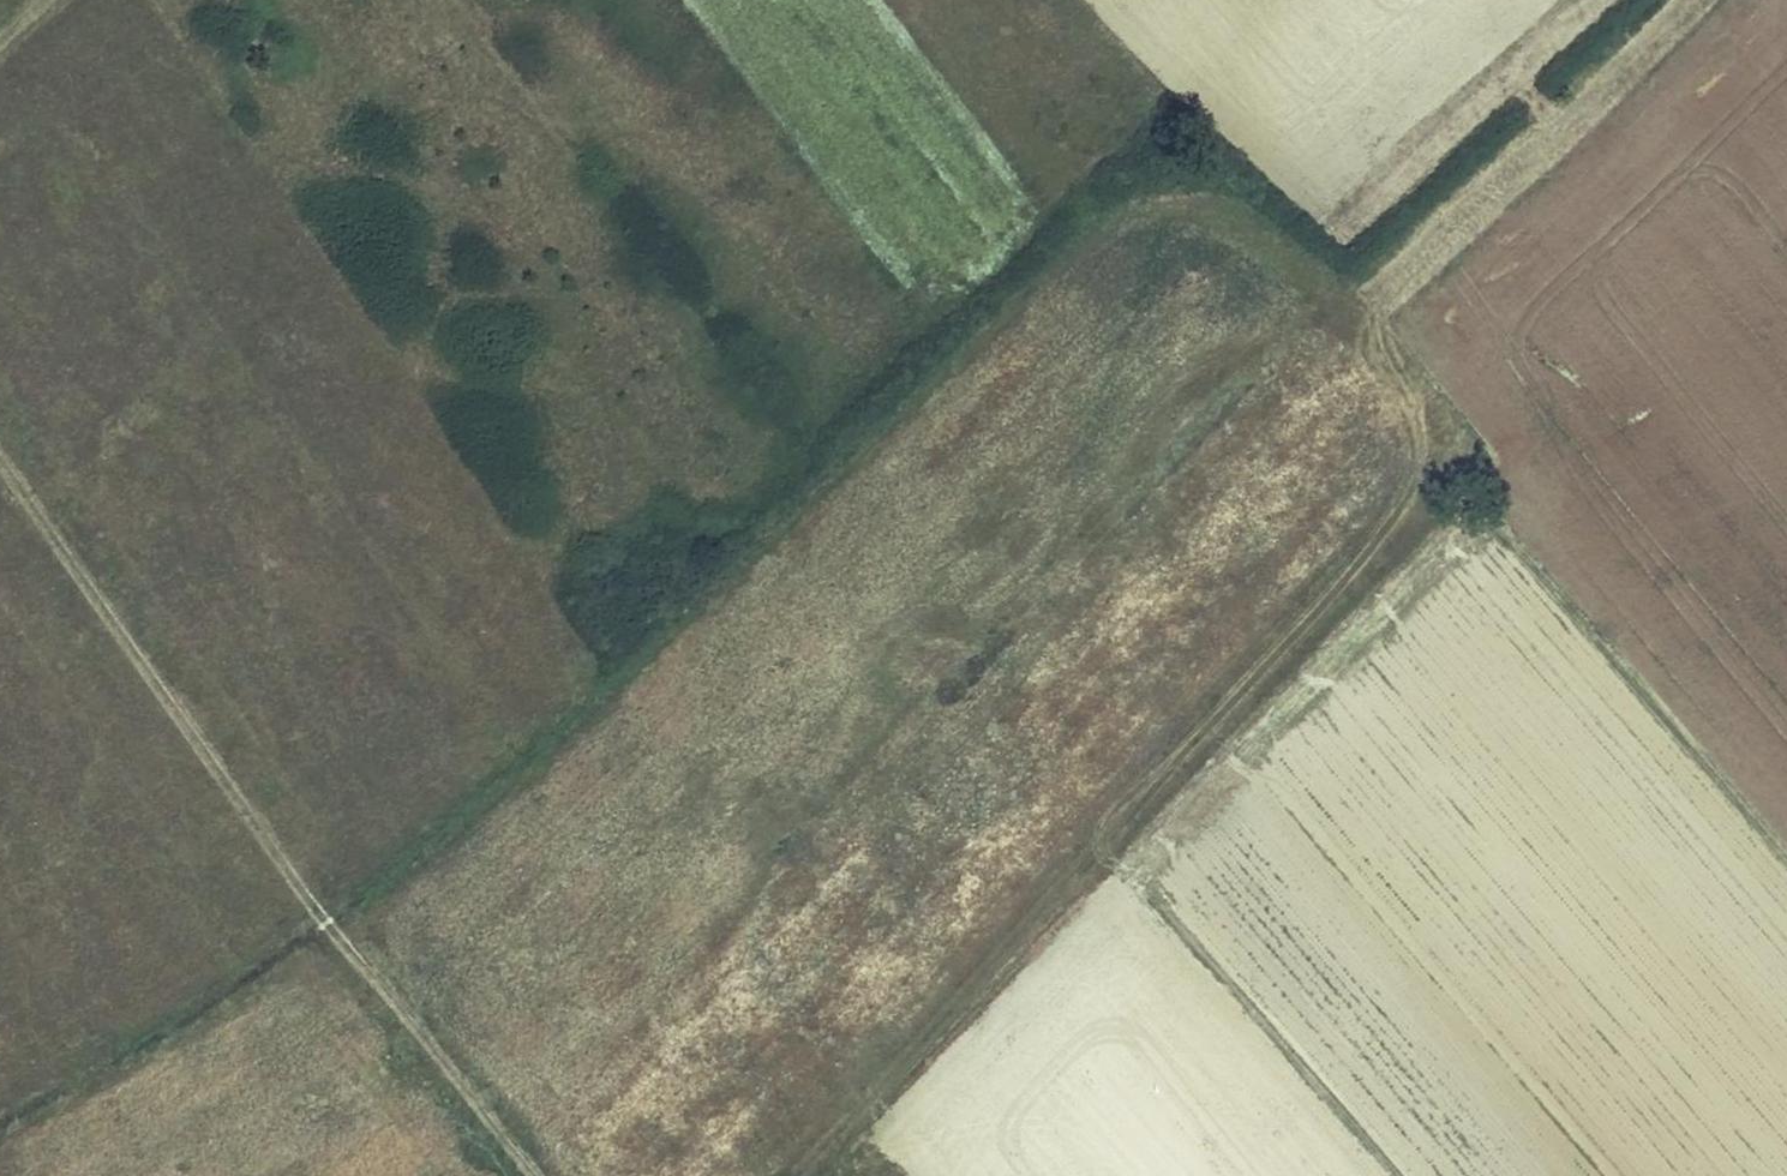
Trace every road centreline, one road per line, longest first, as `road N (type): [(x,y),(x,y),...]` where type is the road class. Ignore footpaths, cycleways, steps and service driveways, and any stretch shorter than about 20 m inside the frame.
road 1 (track): [(539,1175),(329,935),(0,466)]

